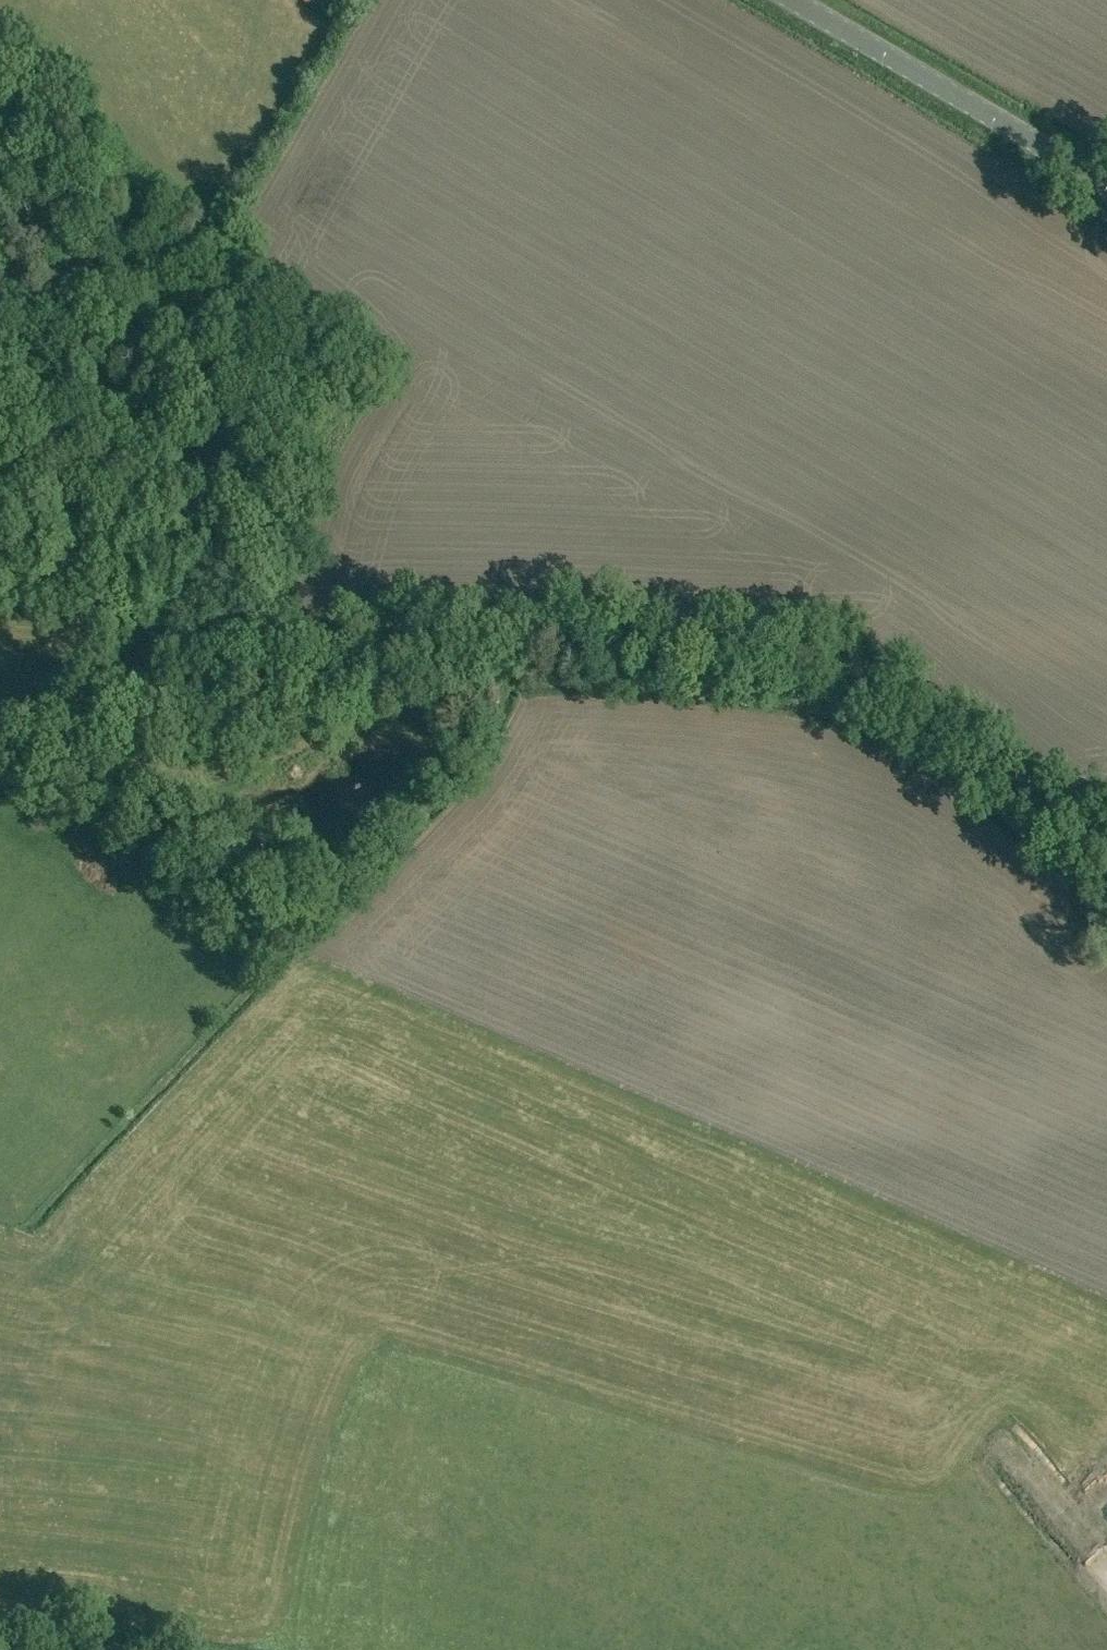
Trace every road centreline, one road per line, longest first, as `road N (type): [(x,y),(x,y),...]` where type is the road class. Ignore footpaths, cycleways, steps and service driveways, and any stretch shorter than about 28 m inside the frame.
road 1 (tertiary): [(1106,186),(793,0)]

